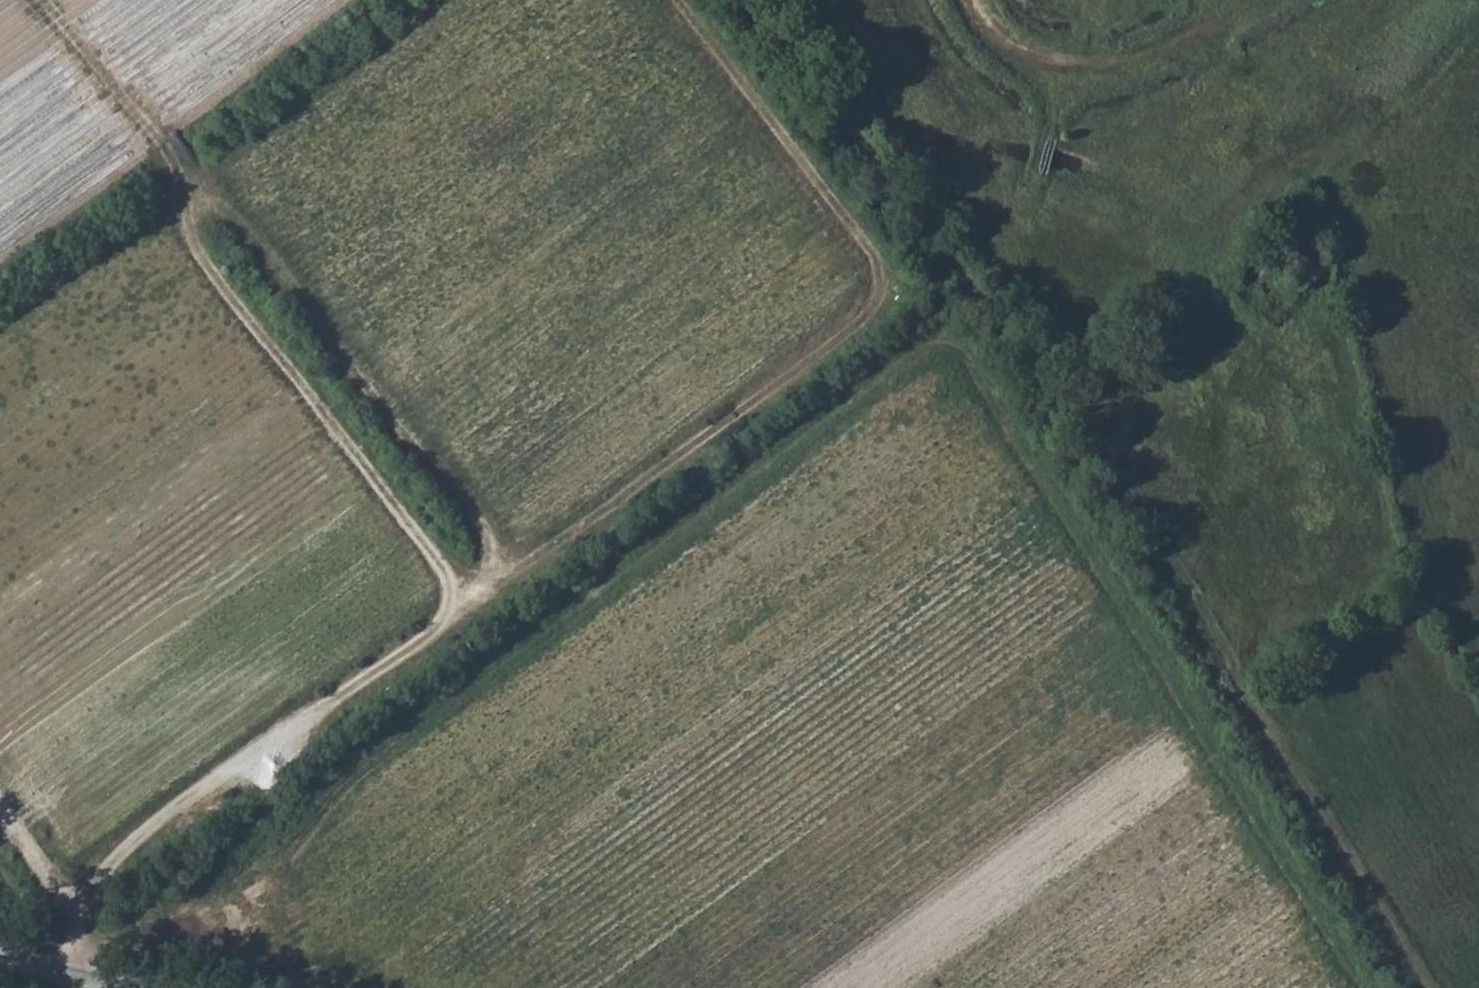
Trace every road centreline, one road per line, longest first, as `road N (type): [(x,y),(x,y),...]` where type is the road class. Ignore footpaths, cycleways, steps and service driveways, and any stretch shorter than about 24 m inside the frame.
road 1 (track): [(752,0),(1065,406),(1430,987)]
road 2 (track): [(72,984),(78,925),(0,797)]

